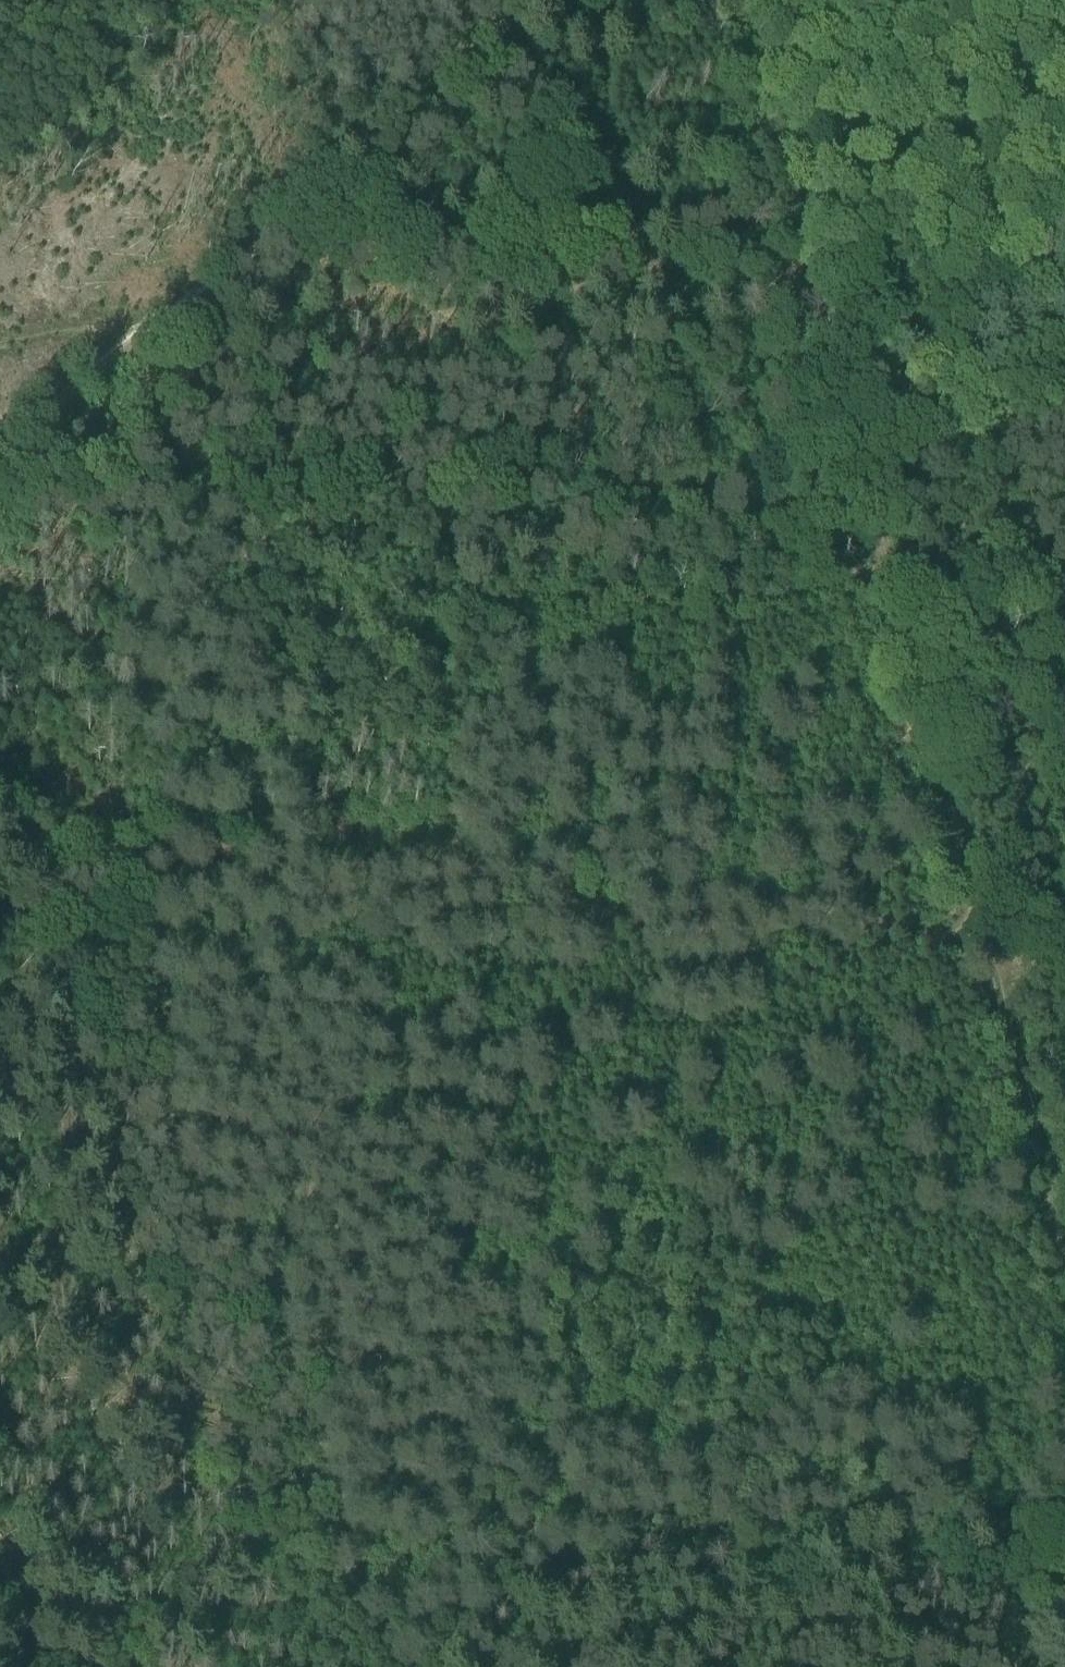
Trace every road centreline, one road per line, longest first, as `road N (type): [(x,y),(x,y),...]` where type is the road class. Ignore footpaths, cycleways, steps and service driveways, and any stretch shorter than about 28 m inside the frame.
road 1 (track): [(739,0),(1064,1245)]

